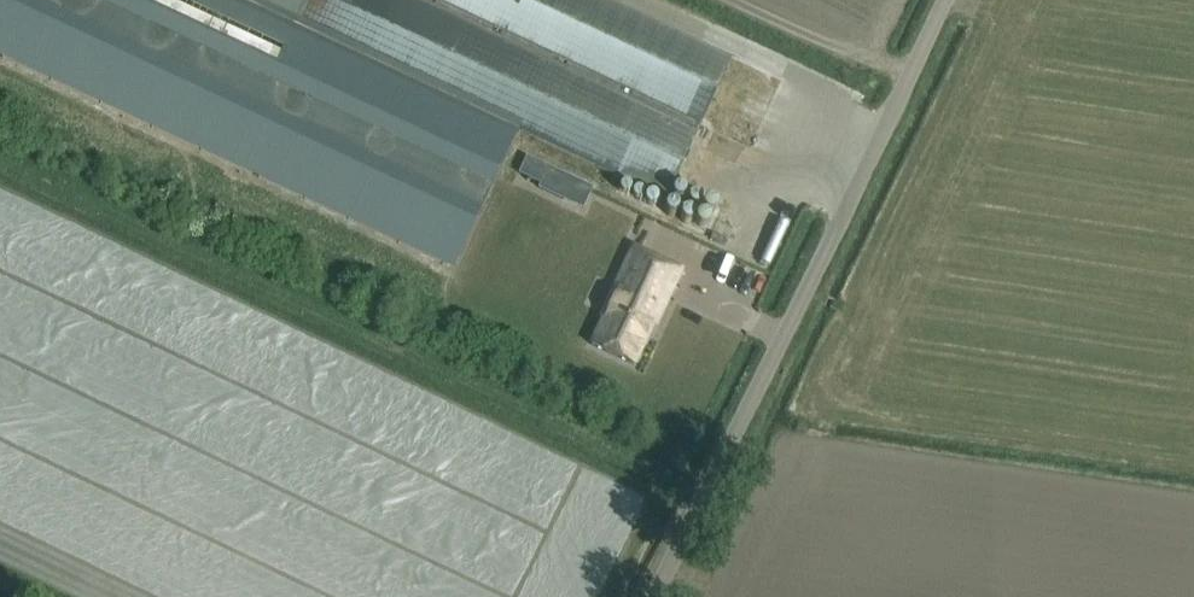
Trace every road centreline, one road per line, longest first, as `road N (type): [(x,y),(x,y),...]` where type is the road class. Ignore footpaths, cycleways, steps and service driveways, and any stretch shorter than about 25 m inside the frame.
road 1 (unclassified): [(652,596),(945,0)]

